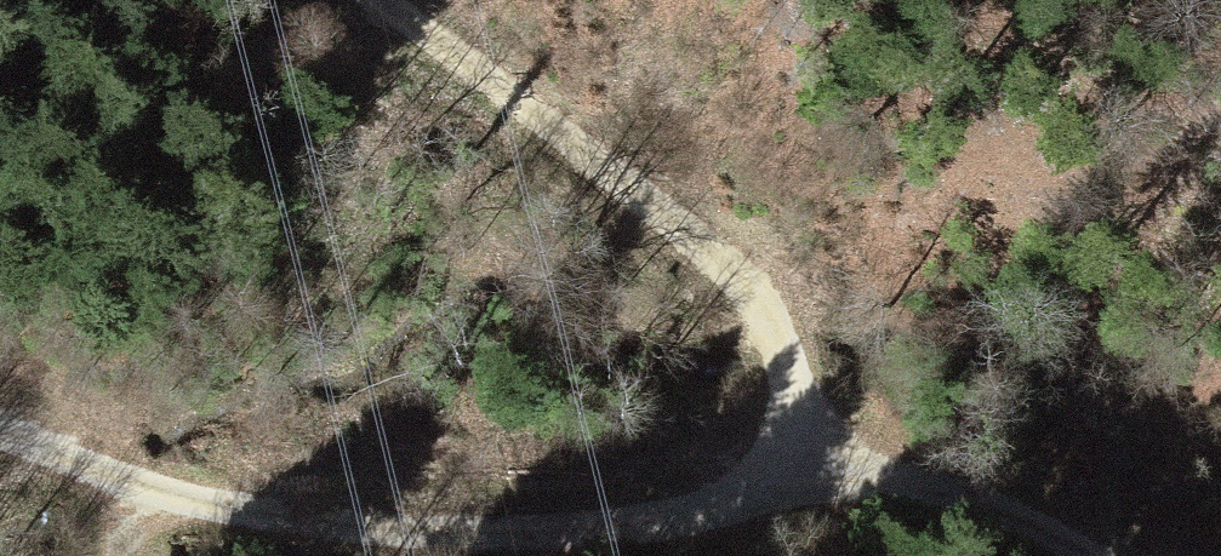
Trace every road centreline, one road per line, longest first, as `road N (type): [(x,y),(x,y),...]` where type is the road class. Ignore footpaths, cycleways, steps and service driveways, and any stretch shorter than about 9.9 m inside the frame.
road 1 (track): [(1083,555),(1030,521),(936,490),(763,494),(579,531),(363,535),(0,430)]
road 2 (track): [(369,0),(688,228),(761,313),(785,365),(787,417),(763,494)]

